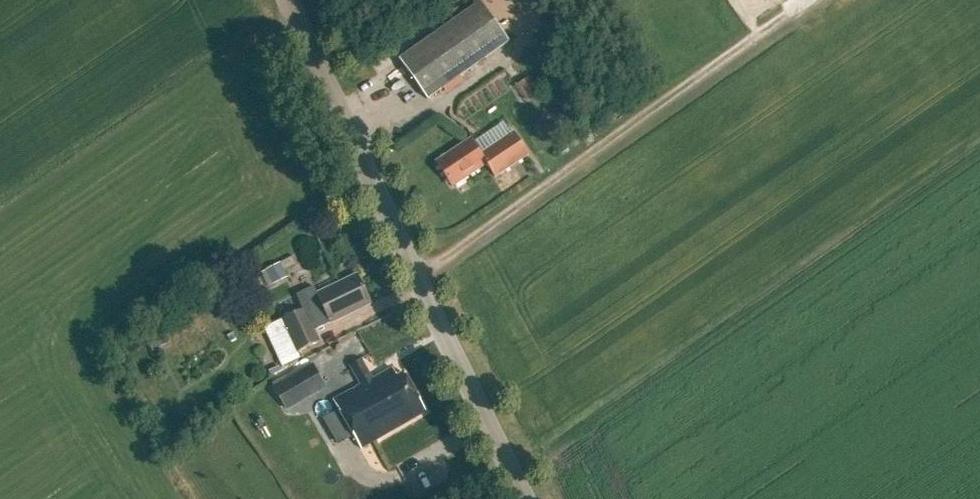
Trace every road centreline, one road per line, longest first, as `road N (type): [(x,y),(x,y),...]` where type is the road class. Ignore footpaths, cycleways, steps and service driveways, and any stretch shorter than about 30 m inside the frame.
road 1 (tertiary): [(529,498),(290,0)]
road 2 (track): [(418,273),(809,0)]

